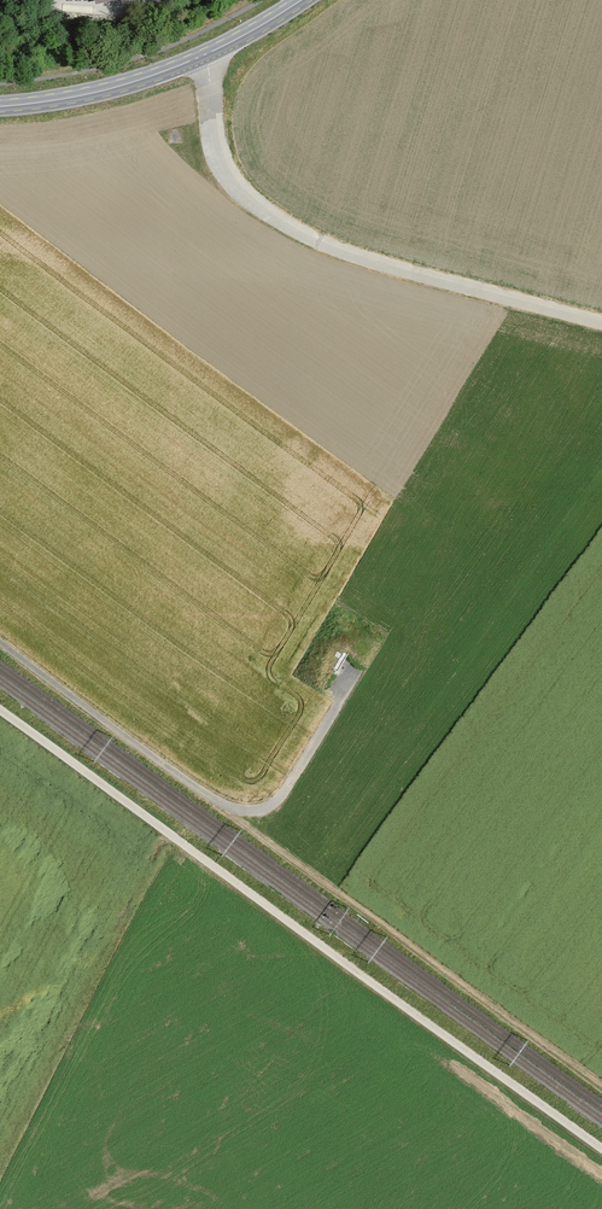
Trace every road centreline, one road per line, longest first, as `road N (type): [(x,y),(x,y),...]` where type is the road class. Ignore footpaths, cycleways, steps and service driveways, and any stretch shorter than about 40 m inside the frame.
road 1 (track): [(601,1149),(0,709)]
road 2 (track): [(204,55),(224,168),(275,217),(375,261),(601,323)]
road 3 (track): [(0,643),(236,812),(266,811),(281,795),(354,675)]
road 4 (secondary): [(301,0),(167,70),(95,92),(0,107)]

